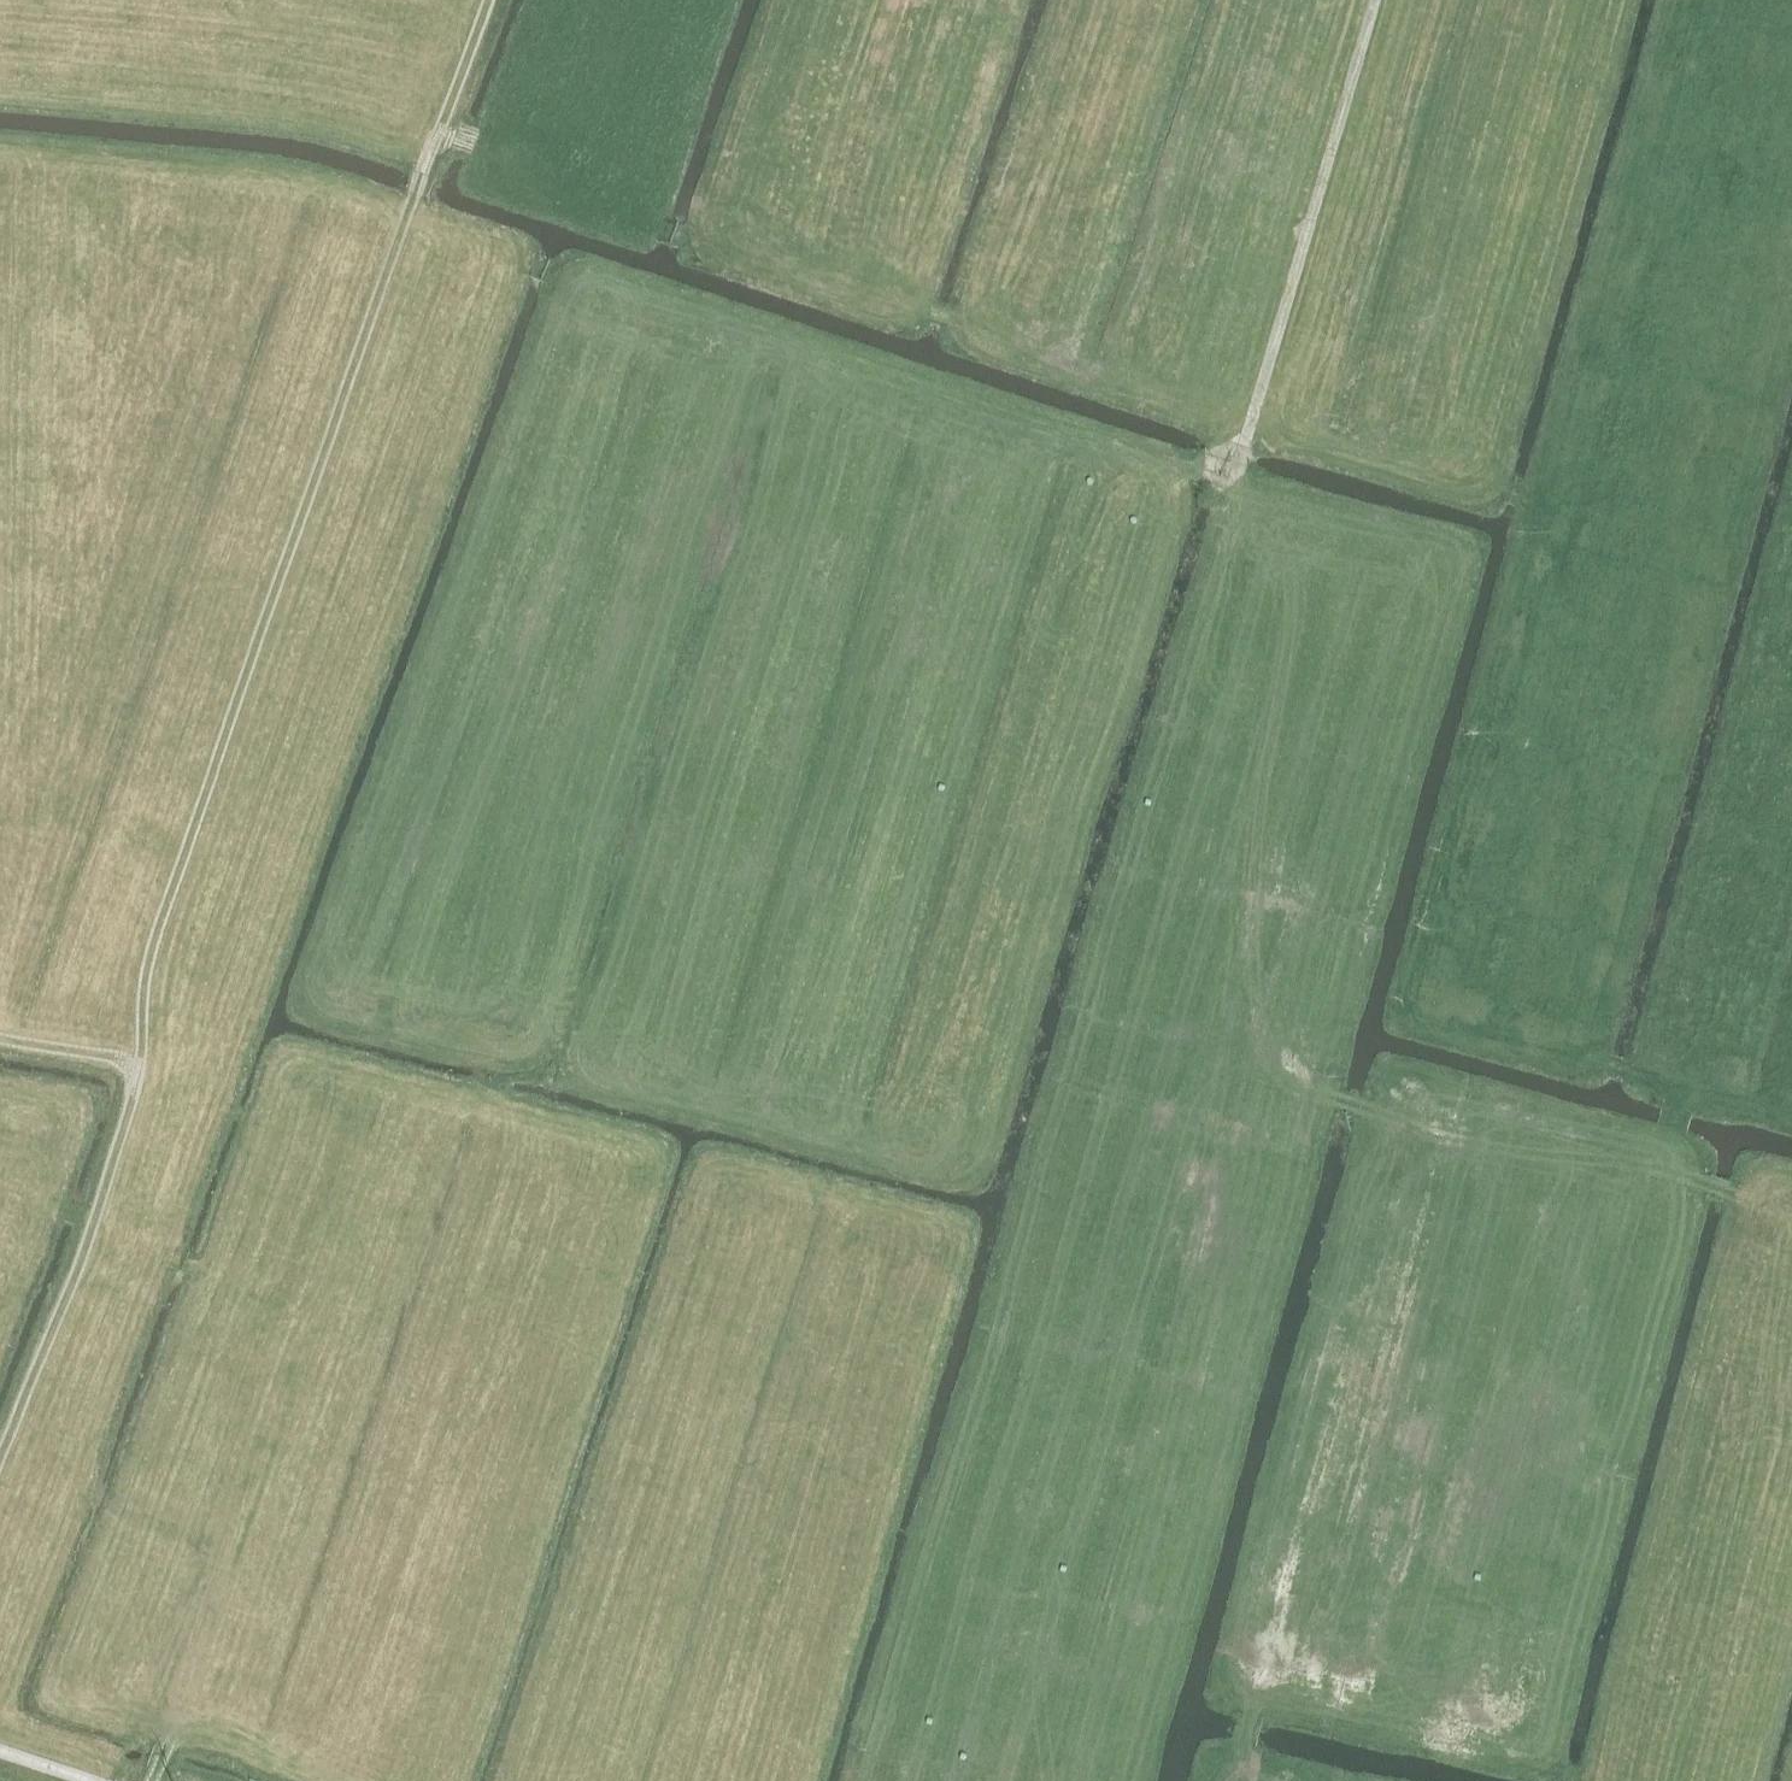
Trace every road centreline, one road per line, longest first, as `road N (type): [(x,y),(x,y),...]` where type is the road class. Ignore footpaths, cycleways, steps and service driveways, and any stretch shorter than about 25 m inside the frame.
road 1 (track): [(1374,0),(1250,432),(1213,483)]

